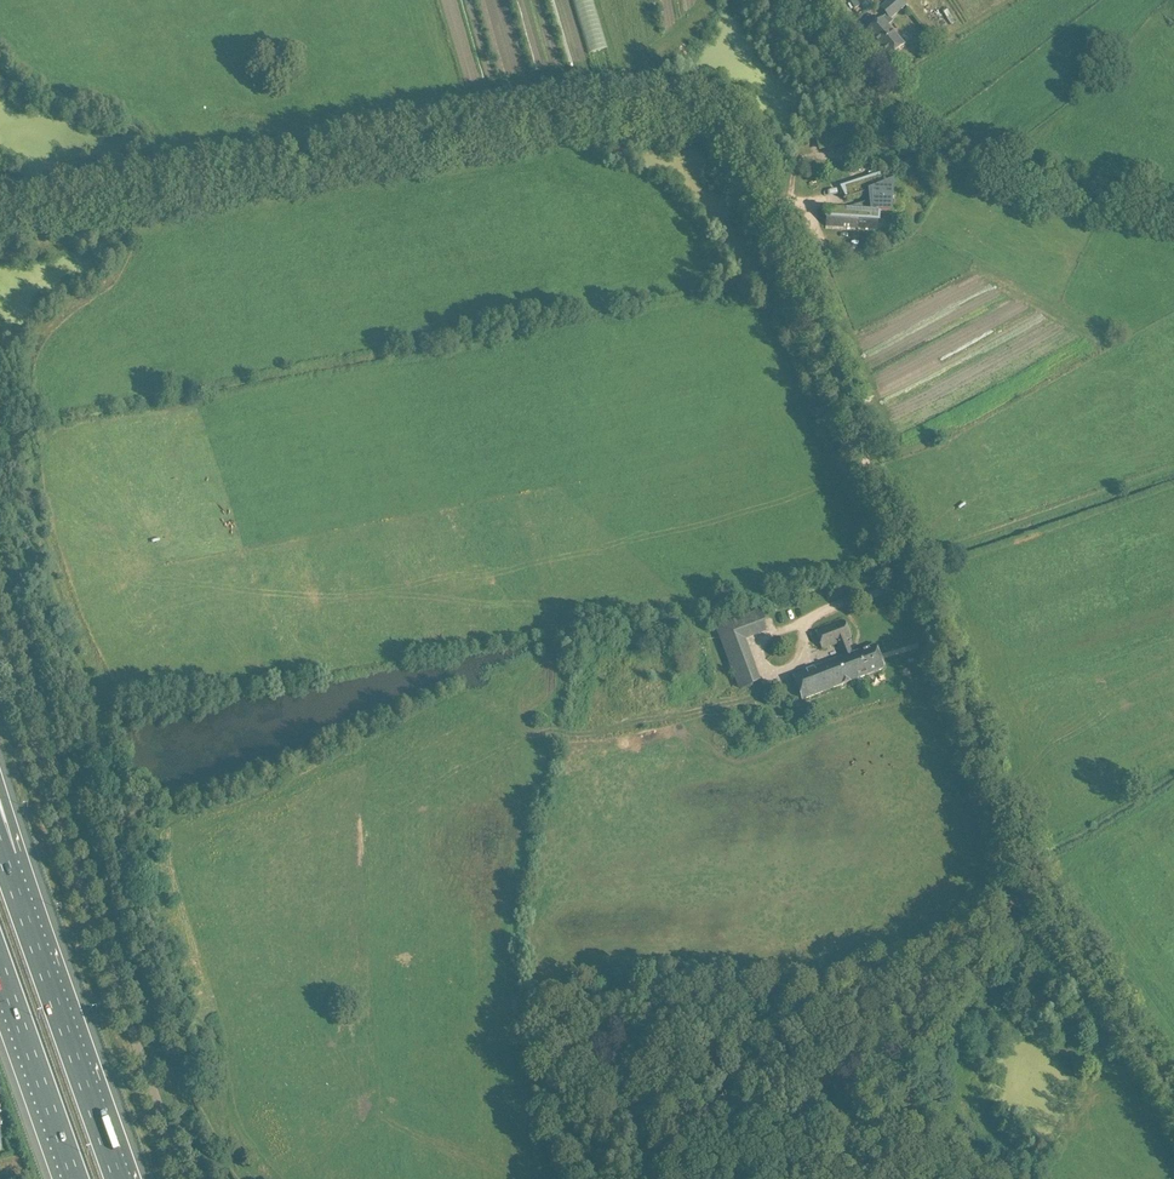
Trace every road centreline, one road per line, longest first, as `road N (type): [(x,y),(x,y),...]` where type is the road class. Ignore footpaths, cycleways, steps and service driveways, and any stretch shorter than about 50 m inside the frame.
road 1 (track): [(0,222),(655,116),(704,118),(727,128),(1031,883),(1173,1091)]
road 2 (unclassified): [(192,1178),(171,1108),(134,1038),(0,632)]
road 3 (unclassified): [(1173,204),(1034,179),(961,154),(861,78),(797,0)]
road 4 (track): [(827,1178),(1031,883)]
road 5 (motorway): [(118,1178),(5,860)]
road 6 (motorway): [(0,966),(76,1178)]

